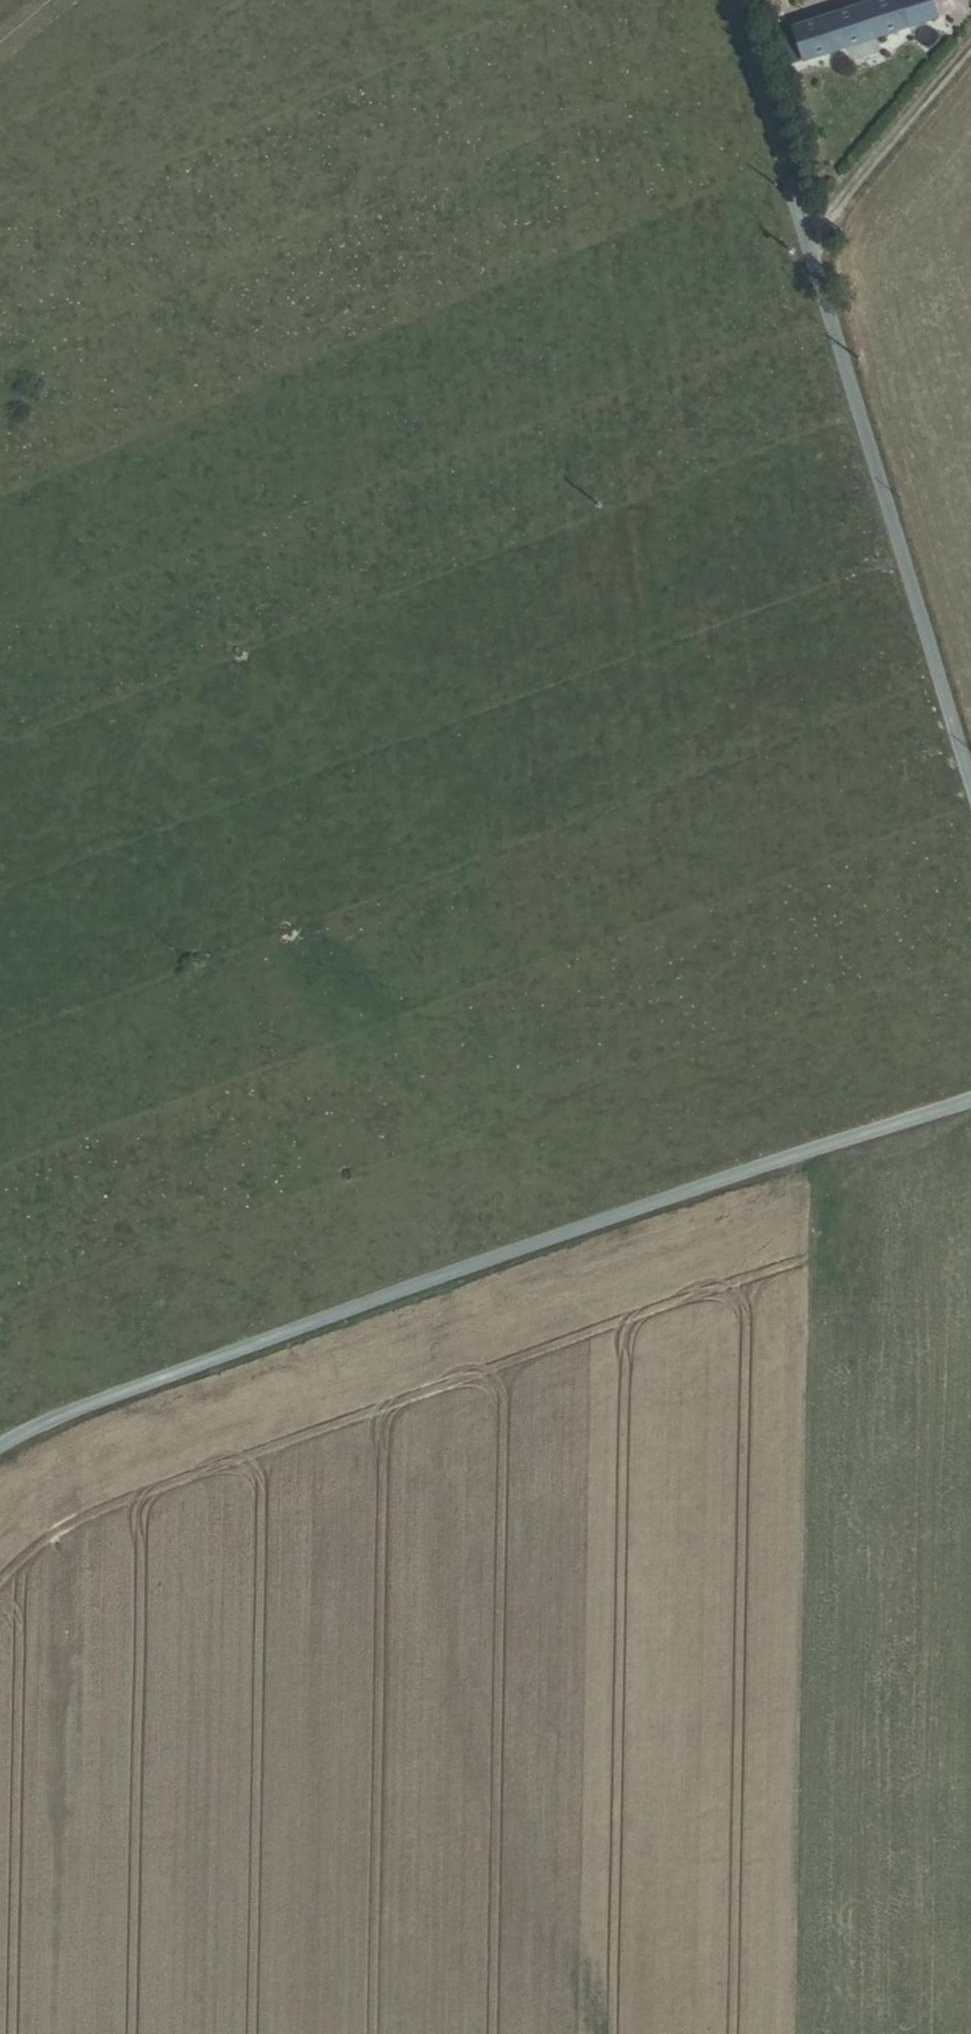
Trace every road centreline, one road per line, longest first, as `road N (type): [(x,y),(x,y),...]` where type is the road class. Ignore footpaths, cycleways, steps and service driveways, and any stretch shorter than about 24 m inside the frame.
road 1 (unclassified): [(970,1100),(107,1397),(0,1444)]
road 2 (unclassified): [(739,0),(970,789)]

